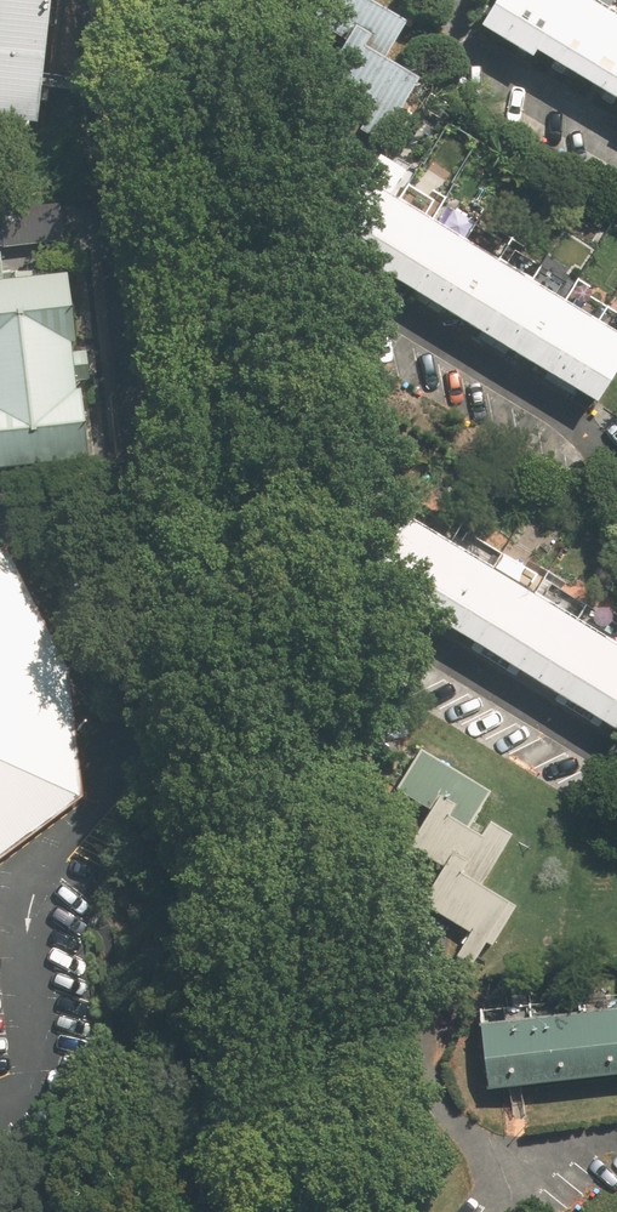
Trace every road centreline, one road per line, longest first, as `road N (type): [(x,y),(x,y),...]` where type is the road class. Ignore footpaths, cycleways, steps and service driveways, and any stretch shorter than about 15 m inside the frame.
road 1 (secondary): [(331,1211),(243,527)]
road 2 (residential): [(201,186),(577,422),(616,471)]
road 3 (residential): [(616,759),(570,743),(243,527)]
road 4 (secondary): [(243,527),(201,186)]
road 5 (secondary): [(201,186),(179,0)]

